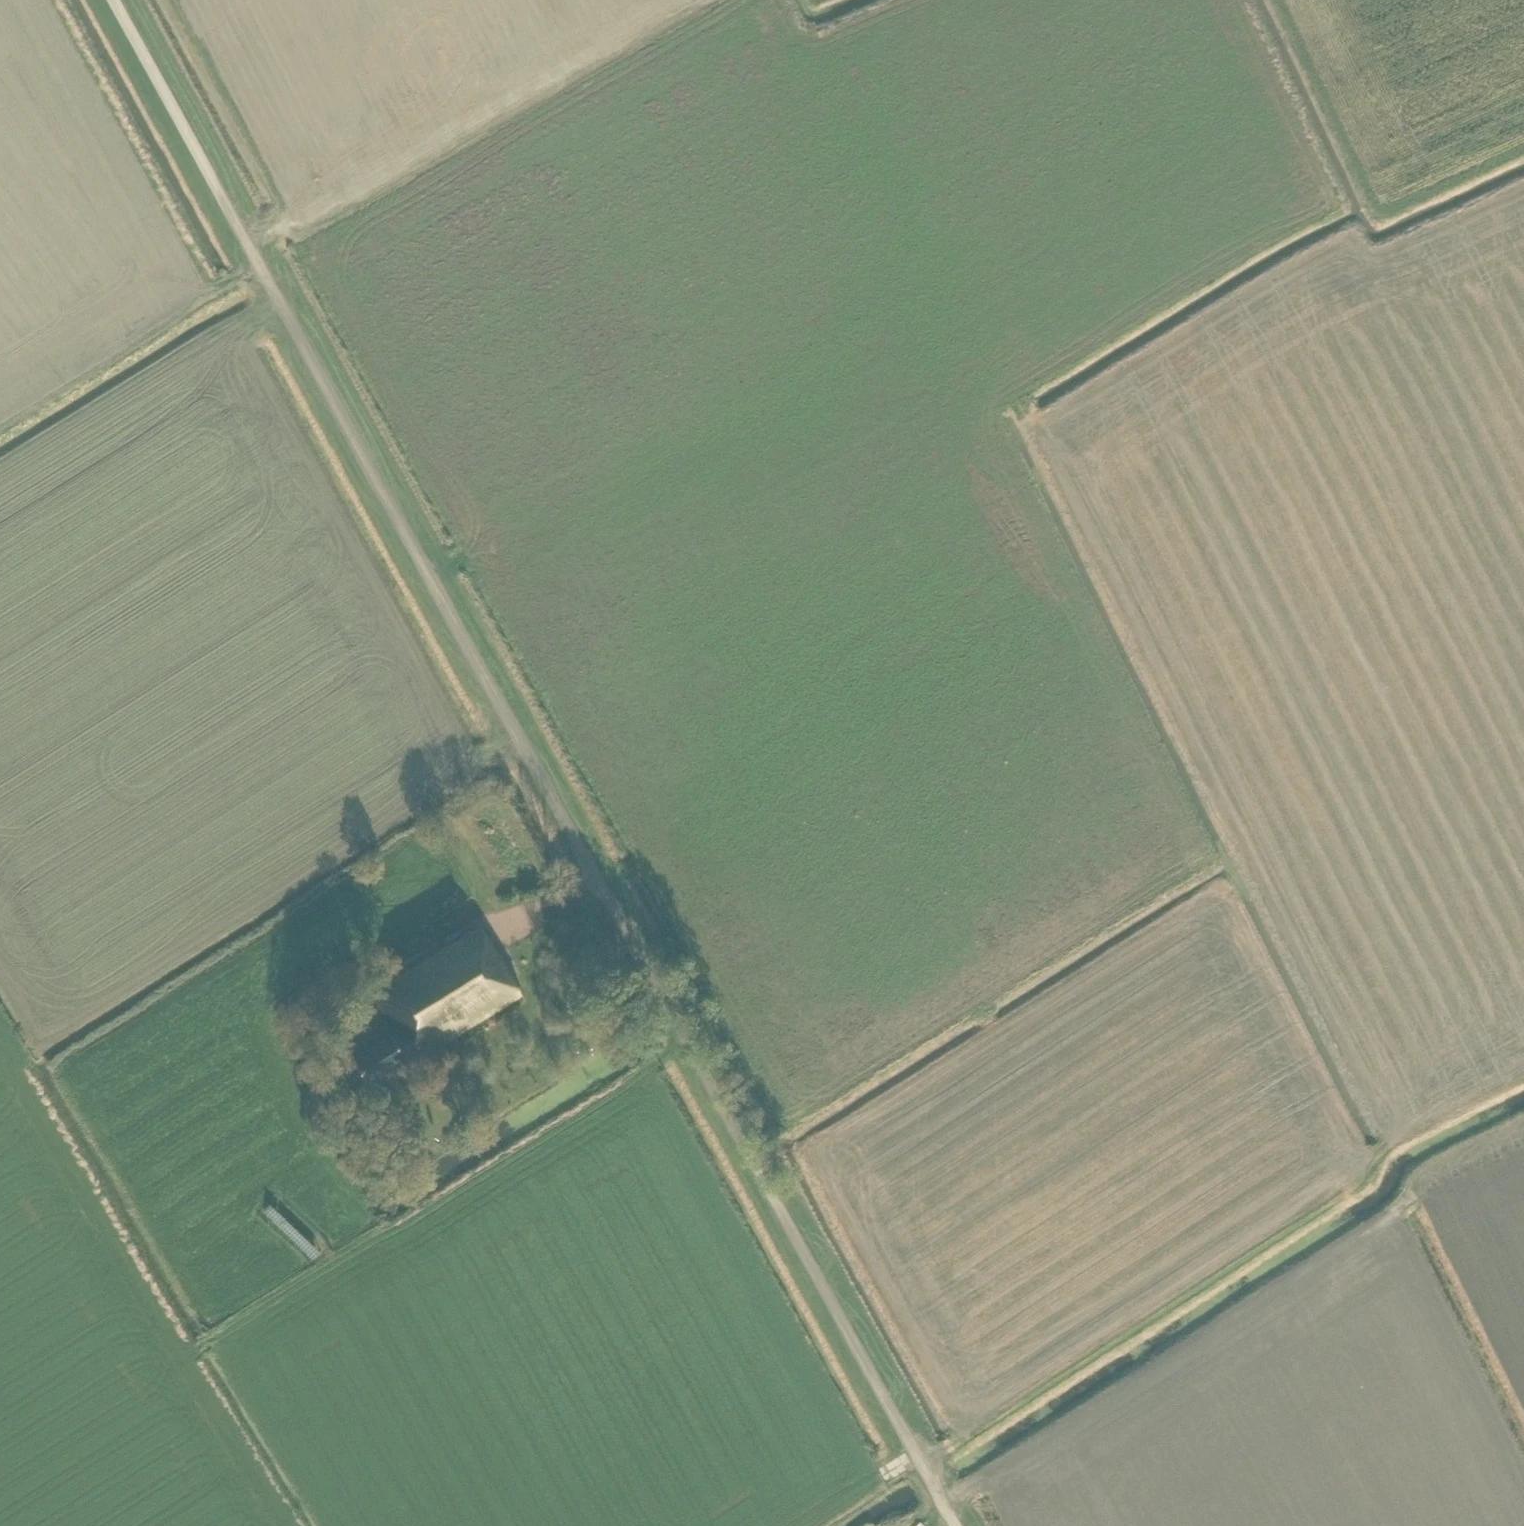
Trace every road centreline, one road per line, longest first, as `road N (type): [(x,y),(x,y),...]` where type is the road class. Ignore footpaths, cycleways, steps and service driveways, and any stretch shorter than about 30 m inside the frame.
road 1 (unclassified): [(956,1525),(115,0)]
road 2 (track): [(946,1509),(1395,1223),(1417,1182),(1523,1124)]

